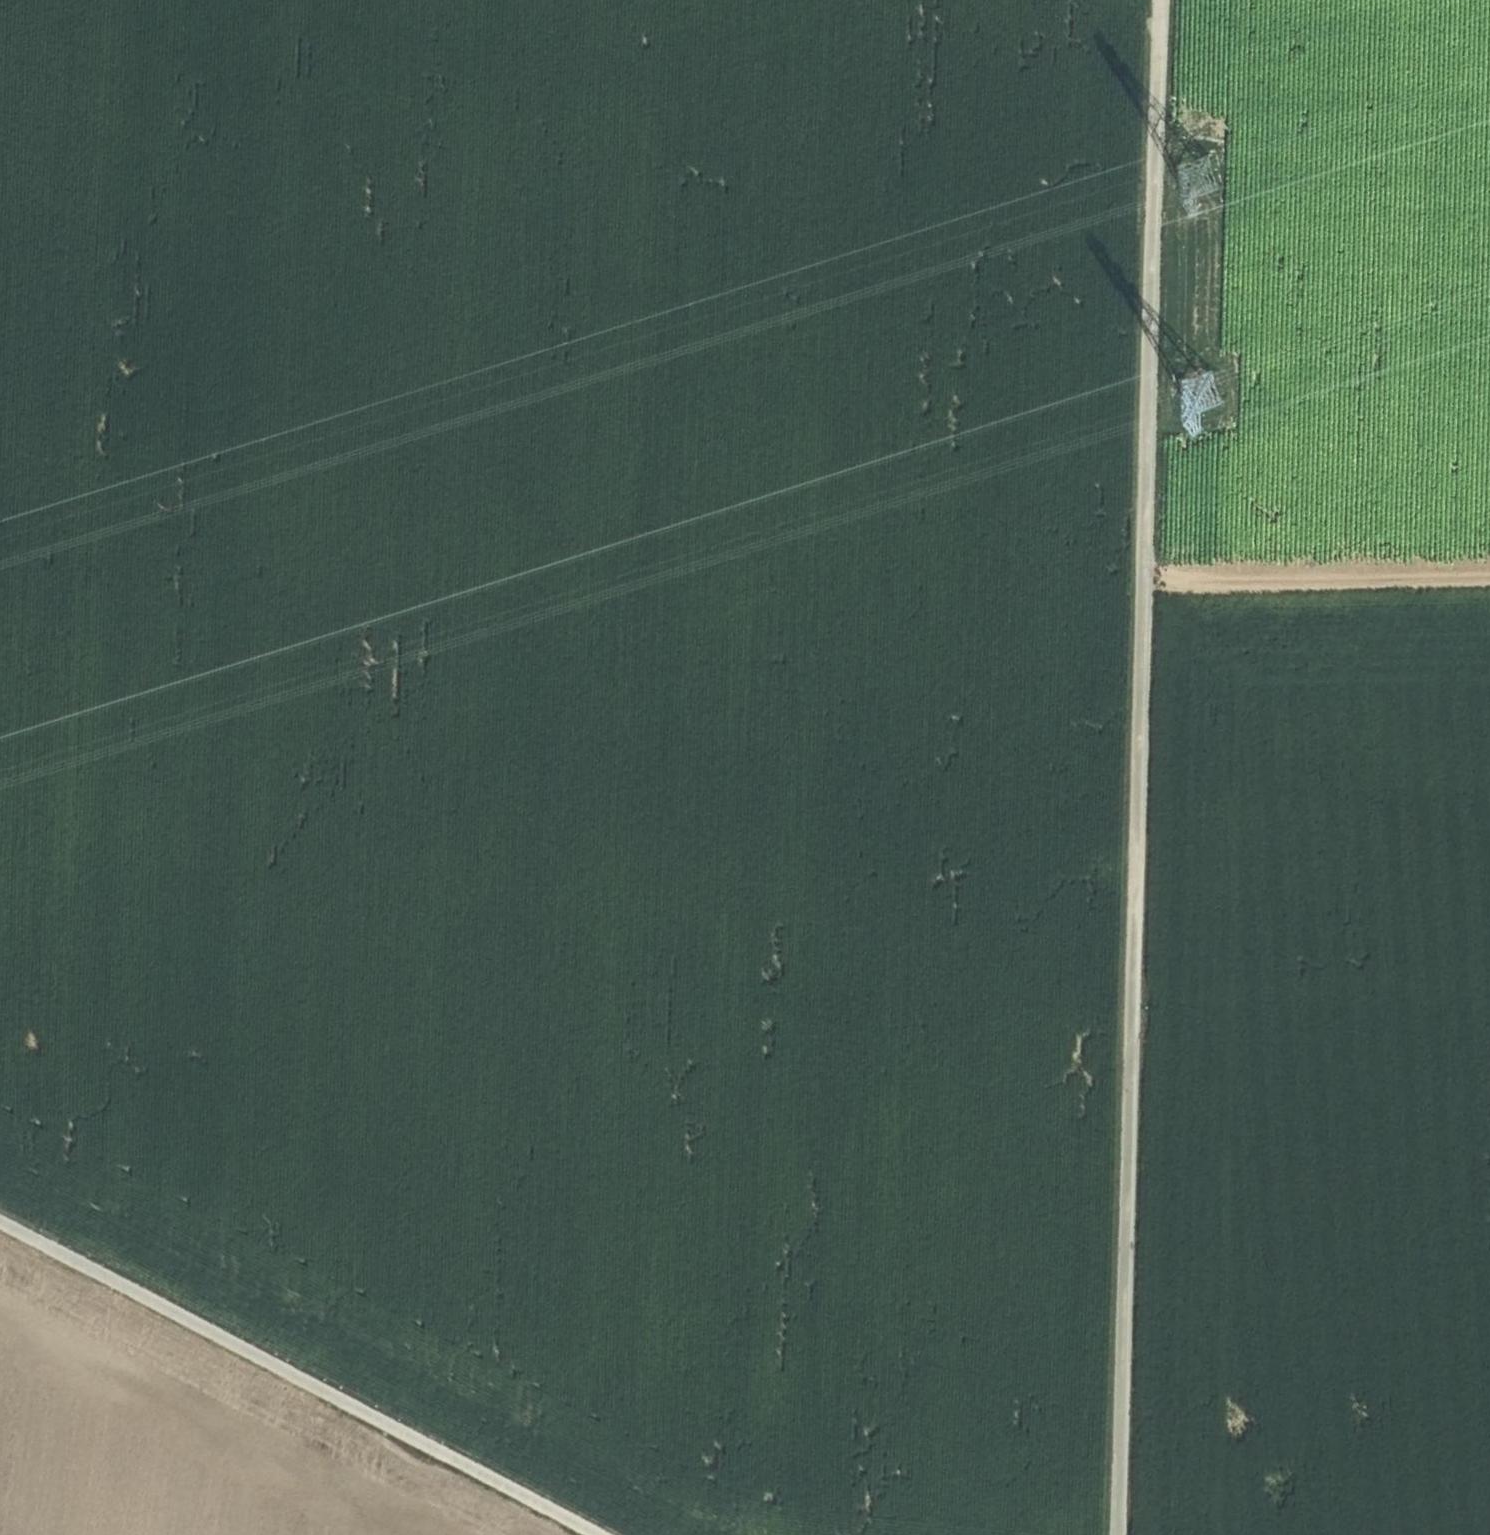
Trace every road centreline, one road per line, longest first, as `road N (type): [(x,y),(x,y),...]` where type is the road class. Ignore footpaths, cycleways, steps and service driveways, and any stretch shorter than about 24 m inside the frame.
road 1 (track): [(1126,1534),(1162,0)]
road 2 (track): [(632,1534),(0,1206)]

